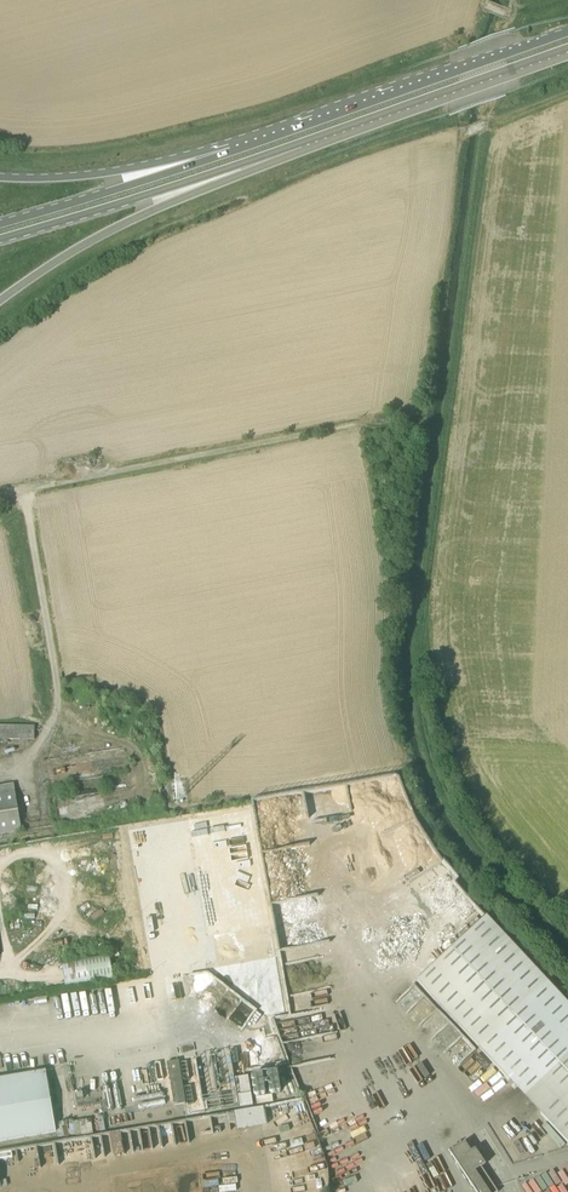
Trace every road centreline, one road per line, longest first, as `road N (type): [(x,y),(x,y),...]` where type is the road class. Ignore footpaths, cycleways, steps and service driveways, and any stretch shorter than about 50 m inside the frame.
road 1 (track): [(27,492),(437,412)]
road 2 (primary): [(567,32),(234,152)]
road 3 (primary): [(0,302),(125,224),(300,142)]
road 4 (primary): [(0,239),(300,142)]
road 5 (primary): [(300,142),(567,49)]
road 6 (primary): [(234,152),(0,224)]
road 7 (primary): [(234,152),(85,176),(0,177)]
road 8 (track): [(60,711),(27,492)]

